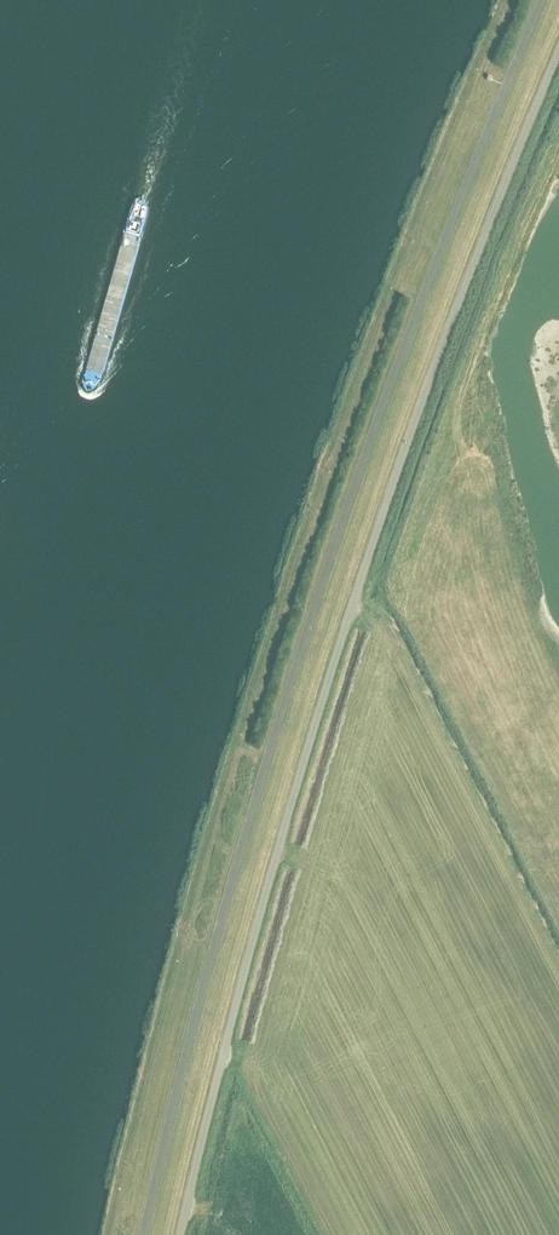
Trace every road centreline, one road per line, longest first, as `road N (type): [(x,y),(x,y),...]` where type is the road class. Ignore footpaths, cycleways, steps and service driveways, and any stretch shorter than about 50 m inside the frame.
road 1 (unclassified): [(183,1234),(276,857),(352,612),(487,225),(558,49)]

